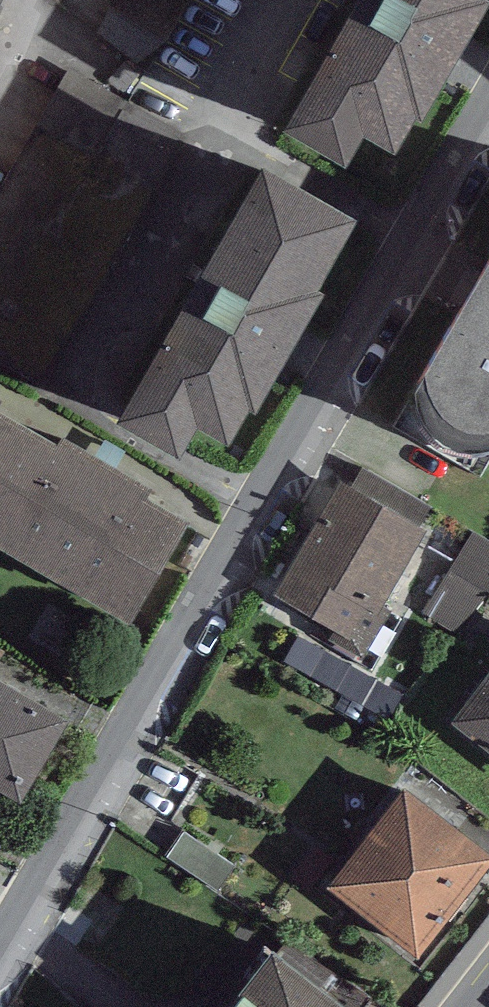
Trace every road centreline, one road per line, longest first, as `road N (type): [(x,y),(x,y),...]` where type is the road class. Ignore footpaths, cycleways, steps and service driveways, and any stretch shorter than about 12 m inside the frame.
road 1 (residential): [(488,120),(0,958)]

